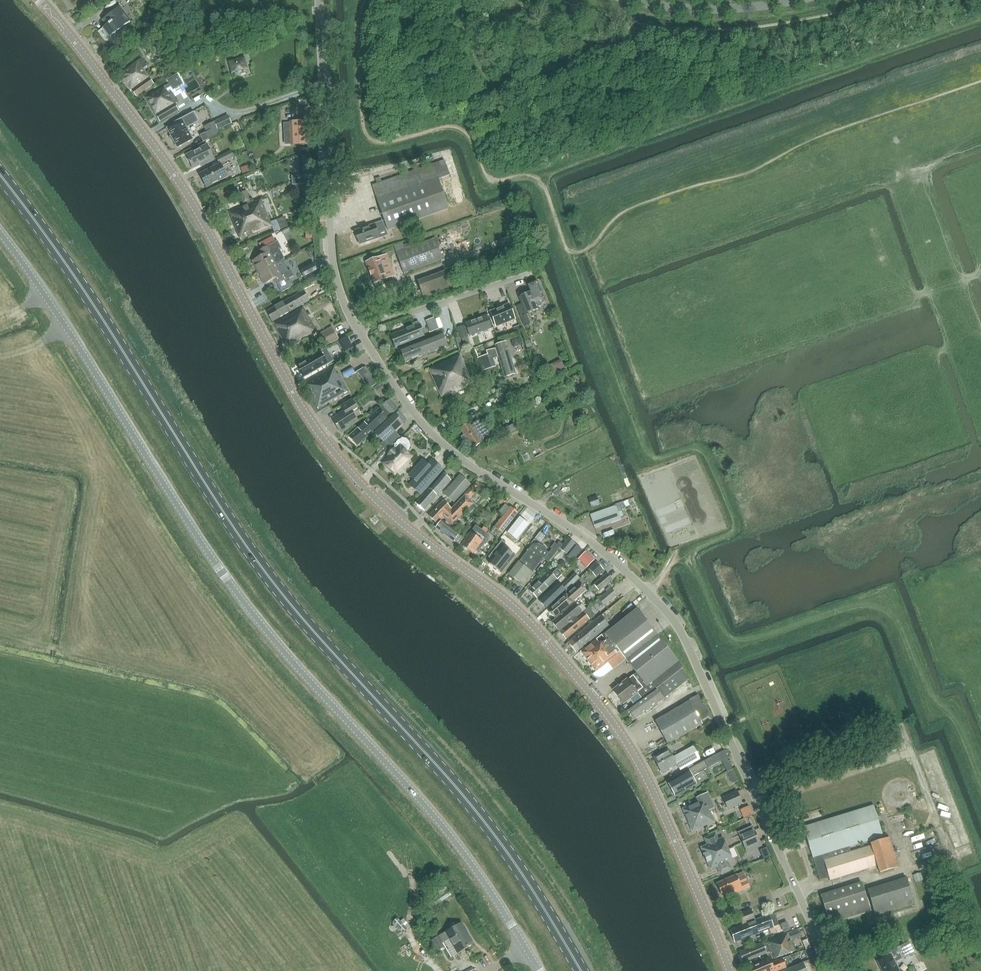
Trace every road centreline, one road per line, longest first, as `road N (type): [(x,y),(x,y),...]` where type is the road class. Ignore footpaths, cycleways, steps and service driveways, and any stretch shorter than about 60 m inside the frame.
road 1 (tertiary): [(728,970),(653,792),(619,733),(524,618),(396,520),(334,456),(179,184),(39,0)]
road 2 (primary): [(582,970),(486,823),(251,550),(0,175)]
road 3 (unclassified): [(539,970),(463,851),(227,579),(0,235)]
road 4 (residential): [(832,970),(674,621),(553,515),(443,444),(359,334)]
road 5 (residential): [(359,334),(333,270),(327,232),(319,0)]
road 6 (residential): [(359,334),(530,274)]
road 7 (unclassified): [(631,0),(705,10),(800,0)]

